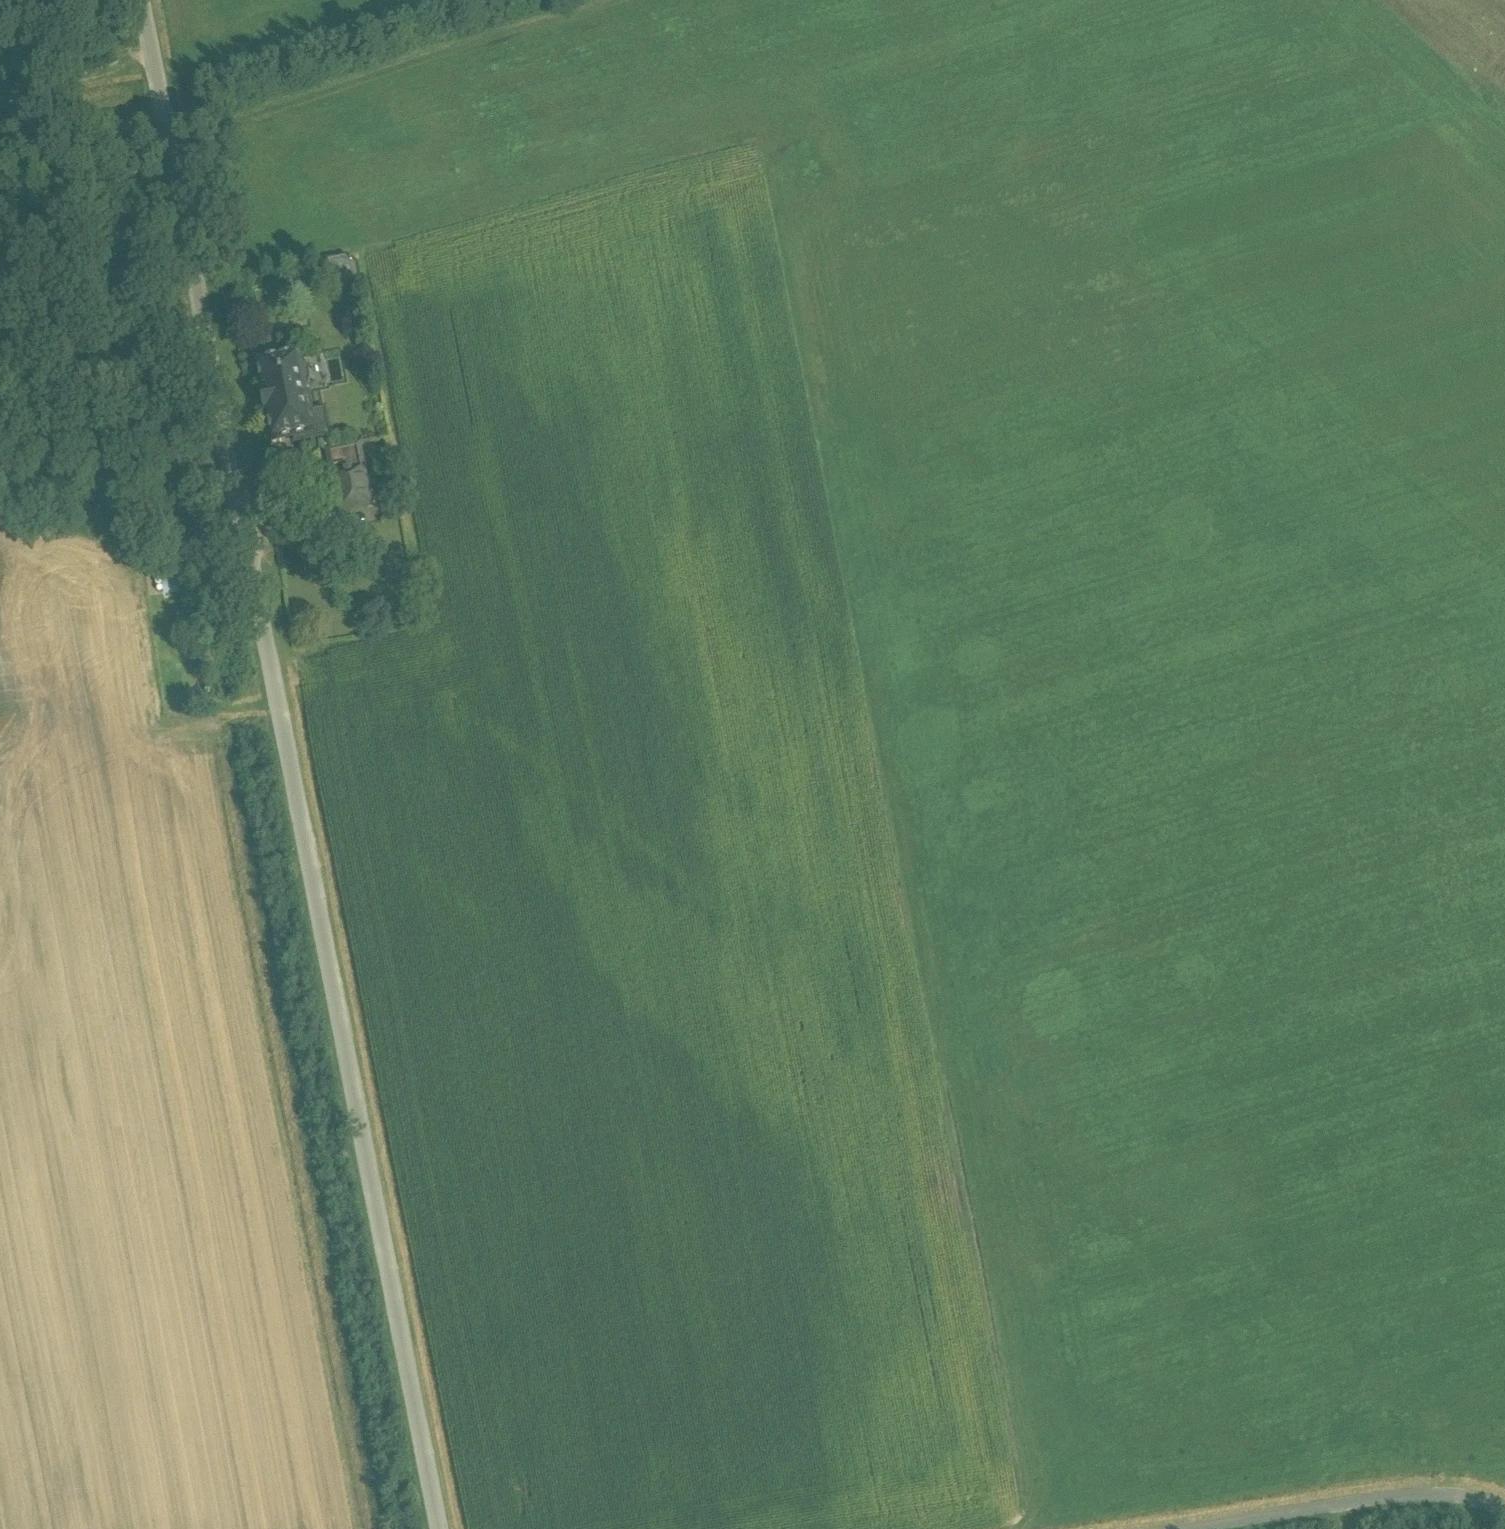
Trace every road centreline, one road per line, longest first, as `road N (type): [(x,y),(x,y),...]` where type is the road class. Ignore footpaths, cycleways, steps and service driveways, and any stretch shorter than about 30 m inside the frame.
road 1 (unclassified): [(440,1528),(139,0)]
road 2 (unclassified): [(1504,1508),(1466,1493),(1417,1488),(1182,1528)]
road 3 (track): [(0,458),(244,538)]
road 4 (track): [(0,119),(158,85)]

